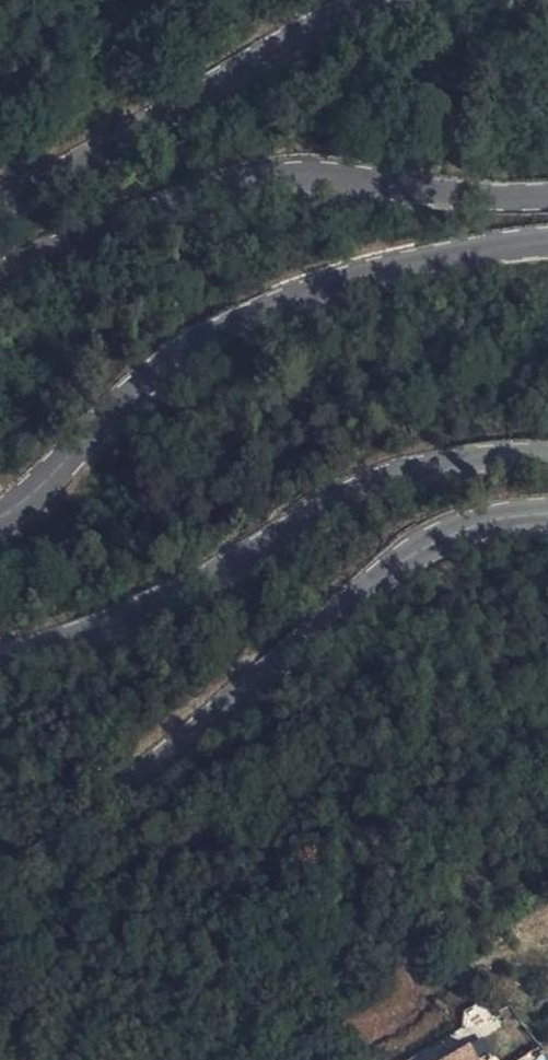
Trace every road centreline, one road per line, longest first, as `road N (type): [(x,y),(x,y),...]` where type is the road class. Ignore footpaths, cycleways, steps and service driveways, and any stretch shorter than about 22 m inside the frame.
road 1 (secondary): [(547,515),(450,528),(407,551),(90,818),(0,859)]
road 2 (secondary): [(547,242),(441,254),(265,305),(149,375),(49,479),(0,517)]
road 3 (secondary): [(0,658),(99,633),(240,564),(352,497),(422,470),(547,457)]
road 4 (secondary): [(0,288),(48,255),(245,182),(339,177),(458,200),(547,199)]
road 5 (secondary): [(372,0),(0,214)]

